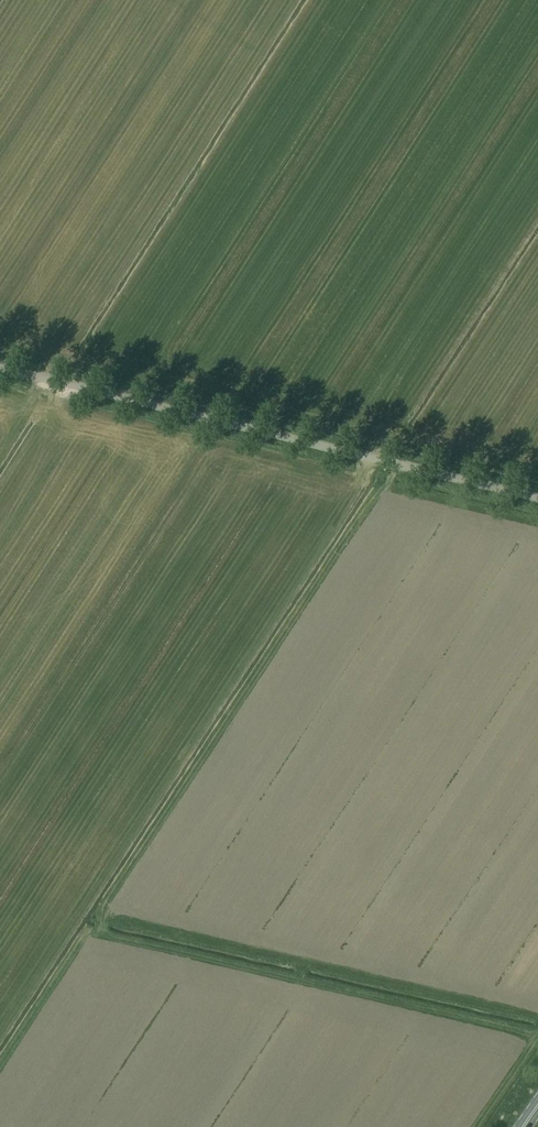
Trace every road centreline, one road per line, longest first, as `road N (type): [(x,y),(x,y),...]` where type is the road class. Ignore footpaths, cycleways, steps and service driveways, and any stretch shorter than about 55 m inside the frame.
road 1 (unclassified): [(537,497),(0,367)]

